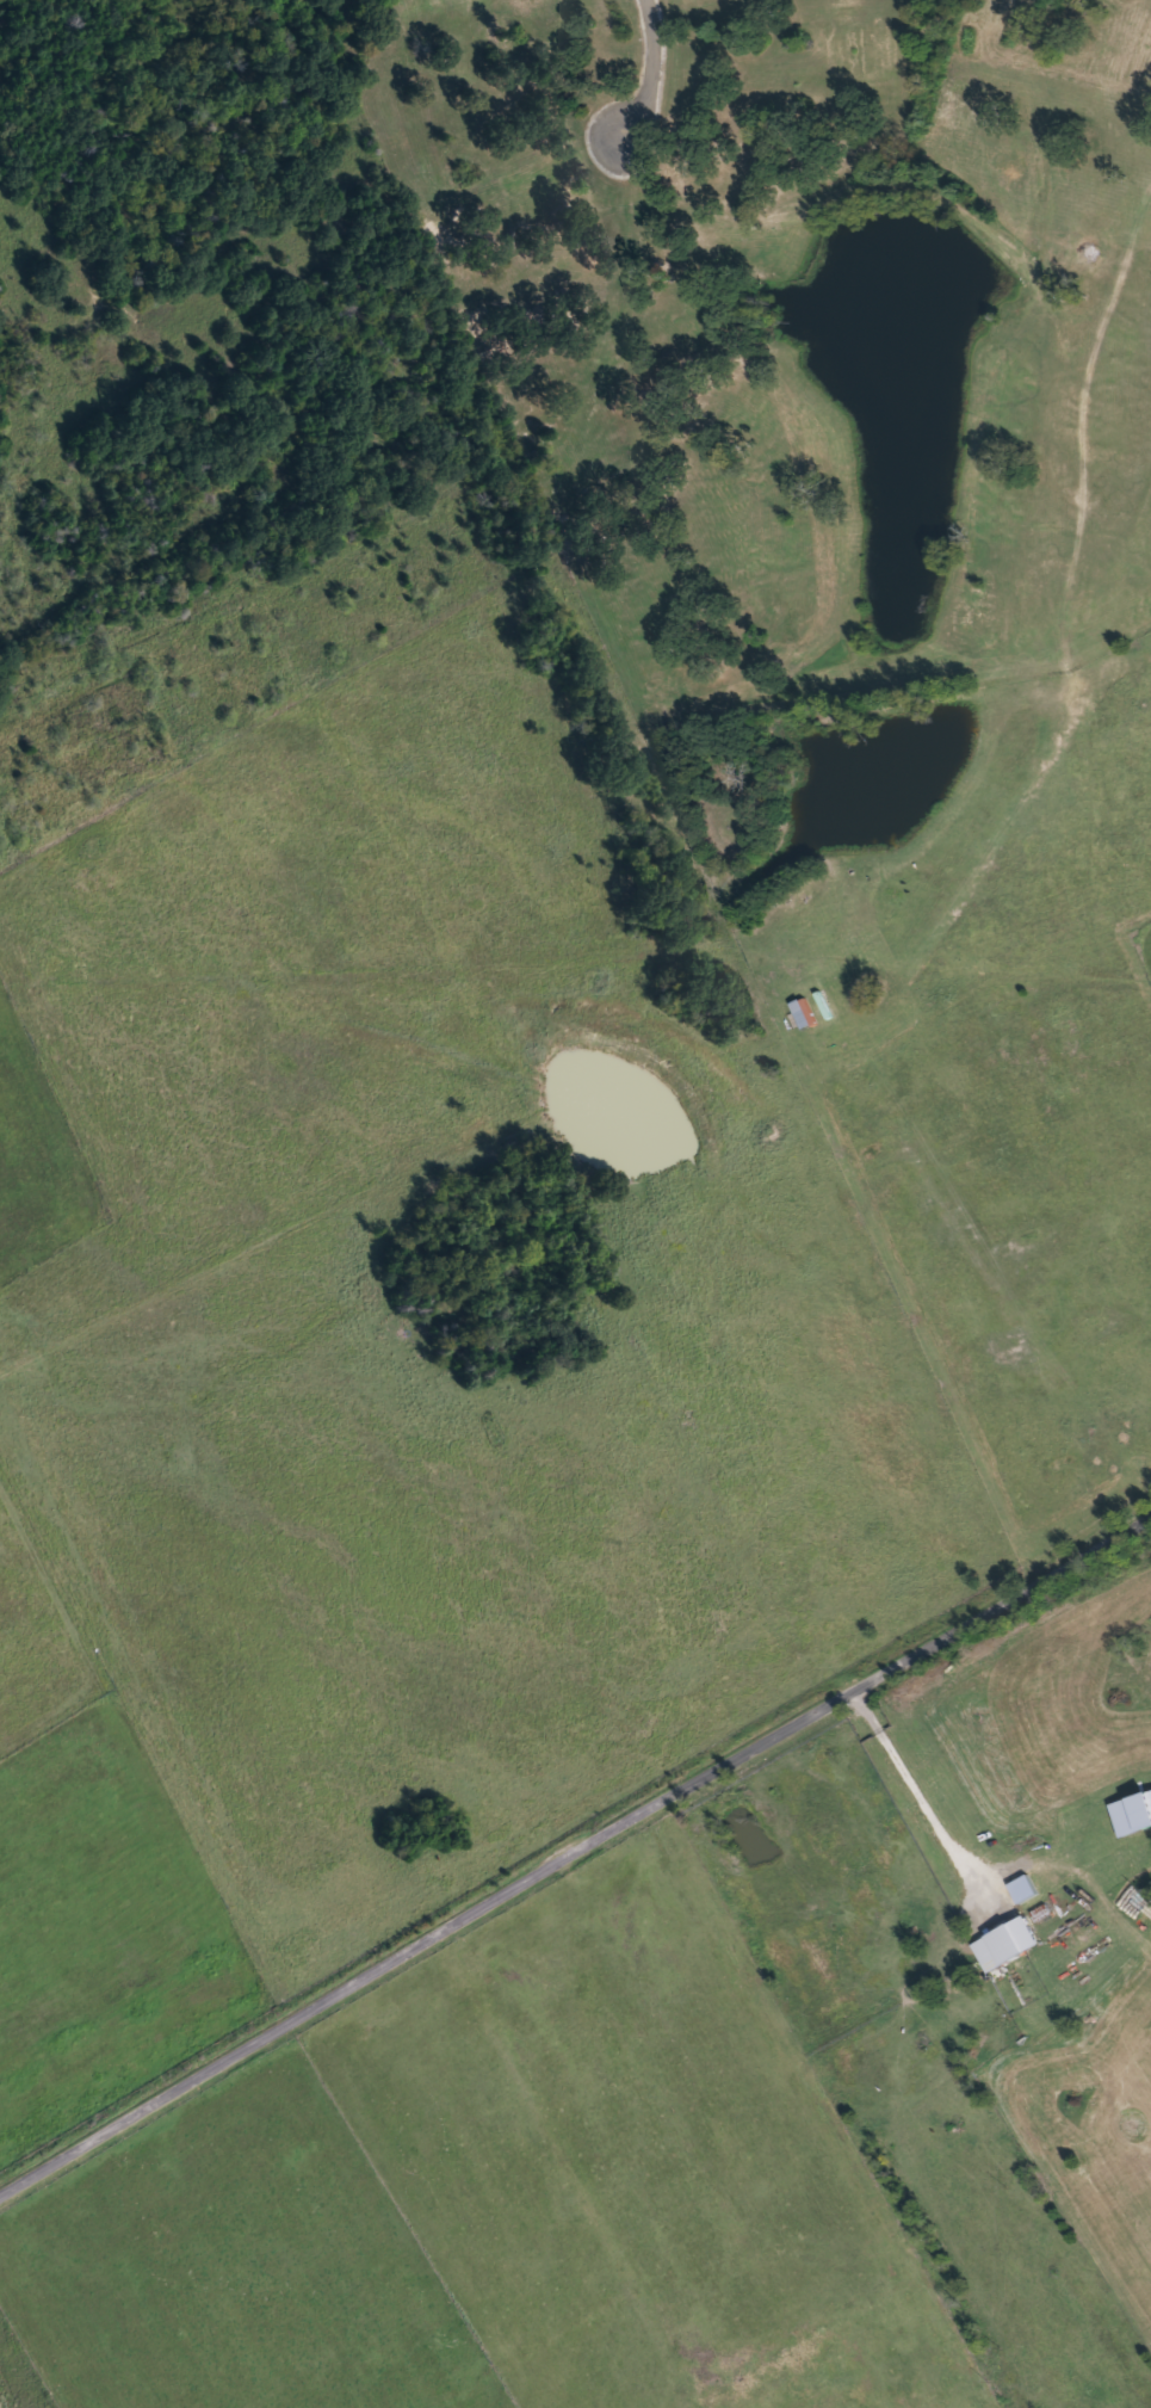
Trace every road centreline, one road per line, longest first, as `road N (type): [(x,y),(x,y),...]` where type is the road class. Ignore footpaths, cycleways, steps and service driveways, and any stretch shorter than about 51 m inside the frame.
road 1 (residential): [(0,2192),(1150,1513)]
road 2 (track): [(1150,1932),(946,1839),(856,1690)]
road 3 (residential): [(620,138),(650,70),(642,0)]

